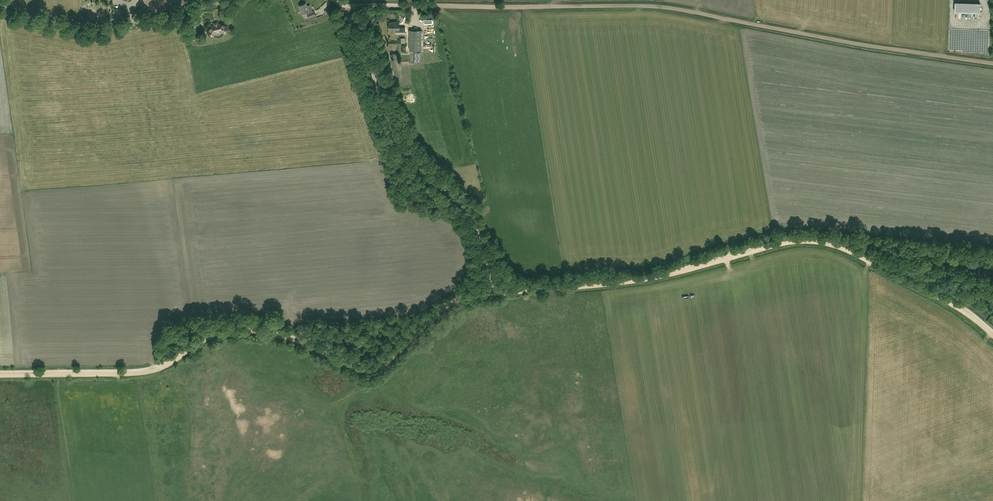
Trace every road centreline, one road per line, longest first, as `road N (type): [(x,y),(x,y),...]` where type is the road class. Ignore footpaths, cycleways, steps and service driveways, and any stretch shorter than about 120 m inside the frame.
road 1 (track): [(419,6),(667,7),(992,62)]
road 2 (track): [(493,294),(453,303),(372,371),(283,337),(235,331),(145,372),(0,375)]
road 3 (track): [(992,335),(937,297),(812,241),(651,278),(493,294)]
road 4 (track): [(342,7),(399,144),(472,219),(493,294)]
road 5 (unclassified): [(231,0),(93,29),(15,15),(0,0)]

